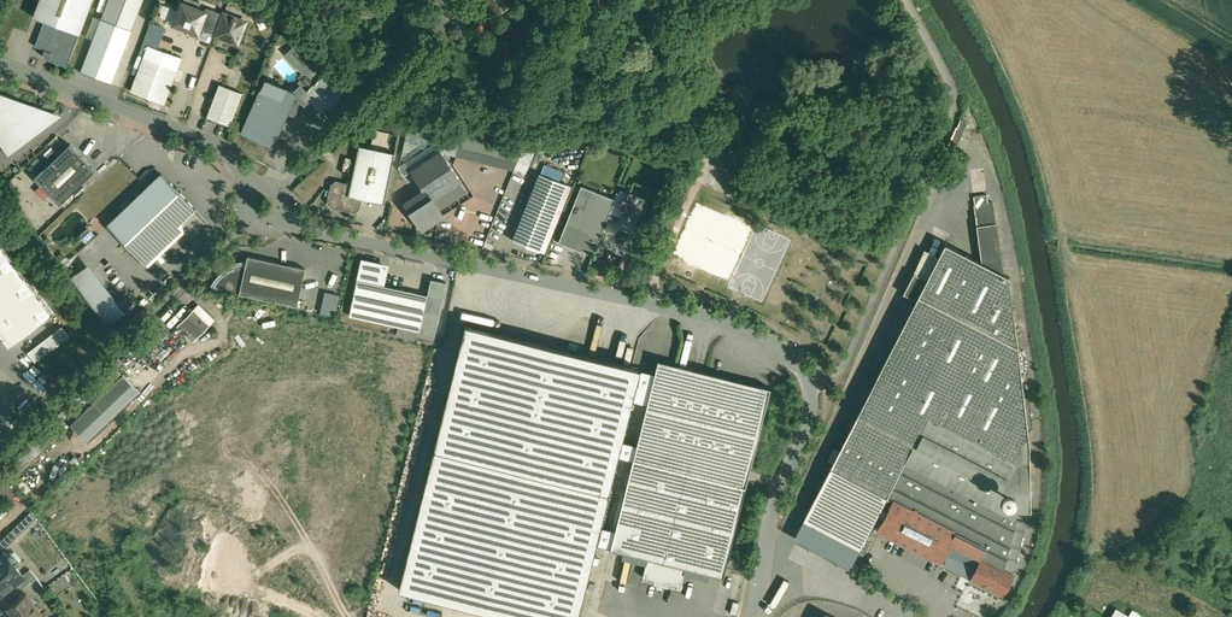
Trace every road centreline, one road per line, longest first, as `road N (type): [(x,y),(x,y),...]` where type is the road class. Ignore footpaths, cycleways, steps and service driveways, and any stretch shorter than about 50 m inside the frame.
road 1 (unclassified): [(809,383),(789,355),(732,321),(313,230),(266,208),(224,151),(0,62)]
road 2 (unclassified): [(809,383),(810,411),(770,516),(751,616)]

